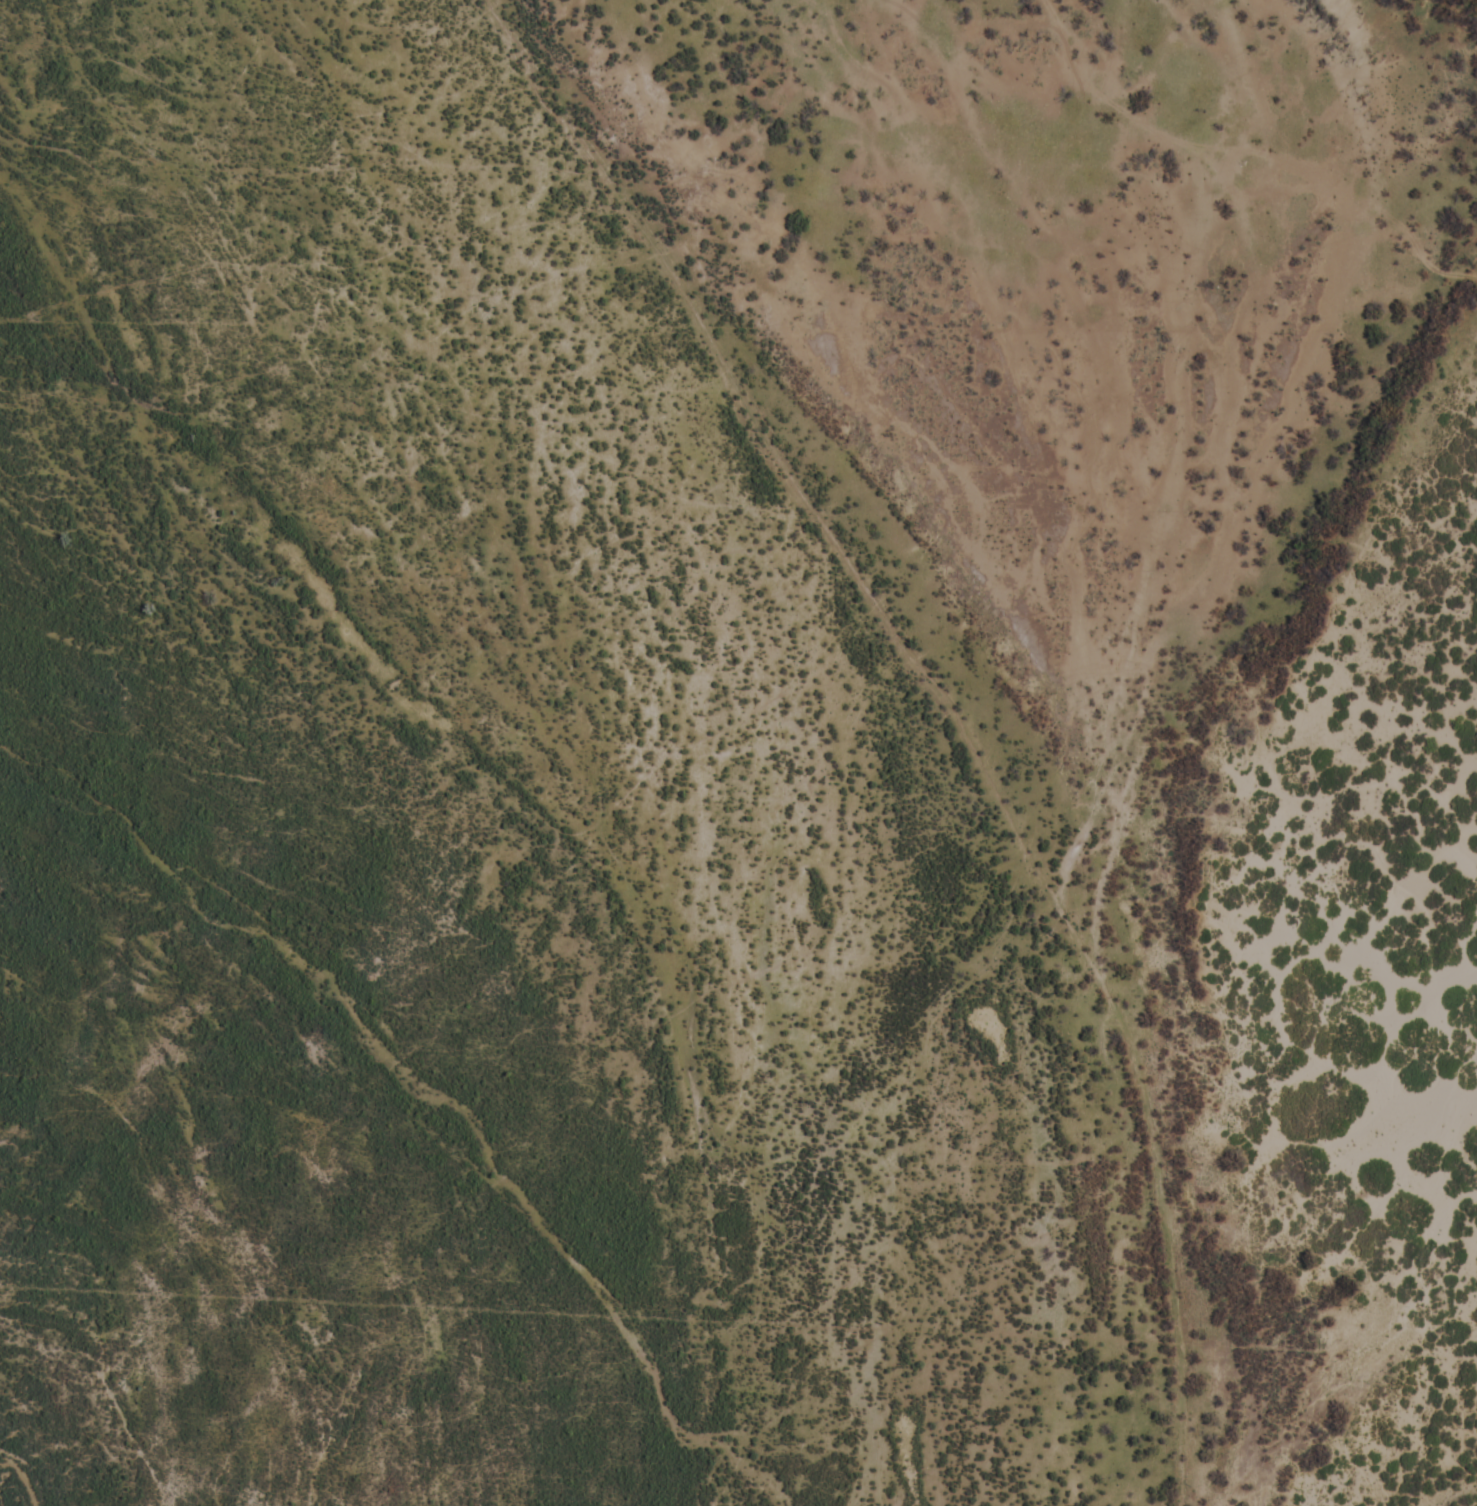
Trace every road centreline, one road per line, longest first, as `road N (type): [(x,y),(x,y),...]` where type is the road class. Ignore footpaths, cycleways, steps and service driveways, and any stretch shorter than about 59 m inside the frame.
road 1 (residential): [(1476,1379),(1439,1298),(1418,1181),(1369,656),(1315,303),(1241,68),(1196,0)]

